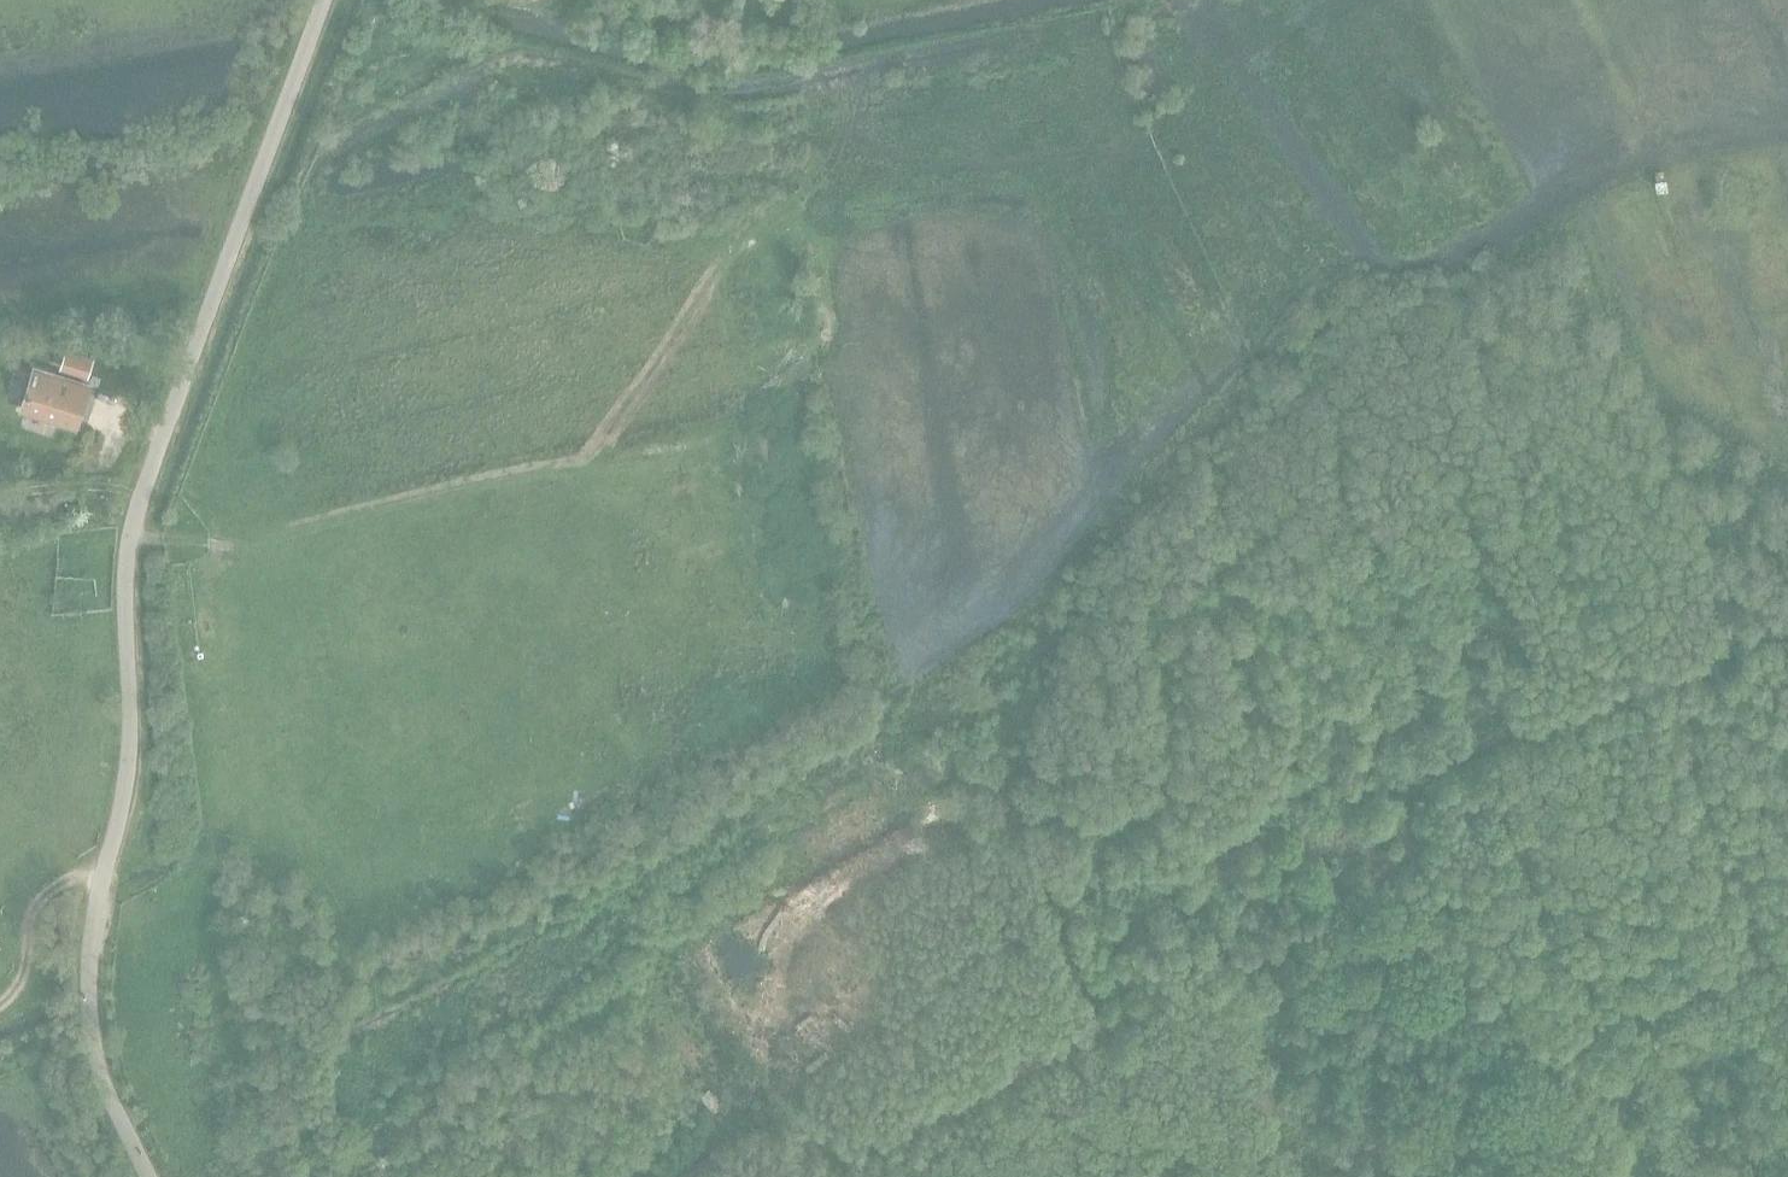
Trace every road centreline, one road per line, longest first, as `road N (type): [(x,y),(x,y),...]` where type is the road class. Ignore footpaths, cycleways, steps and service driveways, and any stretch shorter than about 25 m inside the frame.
road 1 (unclassified): [(141,1176),(87,1067),(80,1000),(87,915),(125,777),(127,512),(313,0)]

